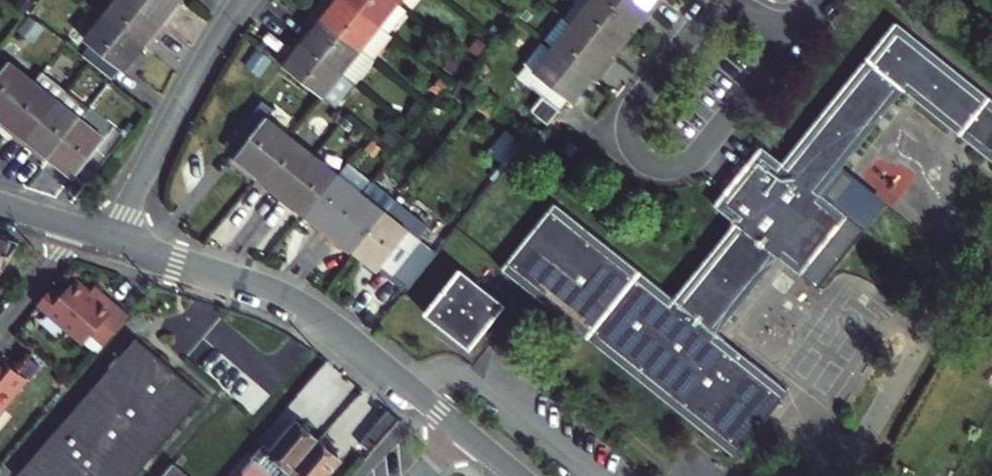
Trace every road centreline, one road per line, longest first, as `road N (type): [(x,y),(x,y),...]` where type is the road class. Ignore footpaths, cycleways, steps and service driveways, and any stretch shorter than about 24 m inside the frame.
road 1 (residential): [(789,39),(689,164),(659,168),(634,154),(627,139),(633,106),(706,14),(751,10)]
road 2 (residential): [(461,432),(299,302),(118,241)]
road 3 (residential): [(118,241),(242,0)]
road 4 (residential): [(76,228),(0,329)]

